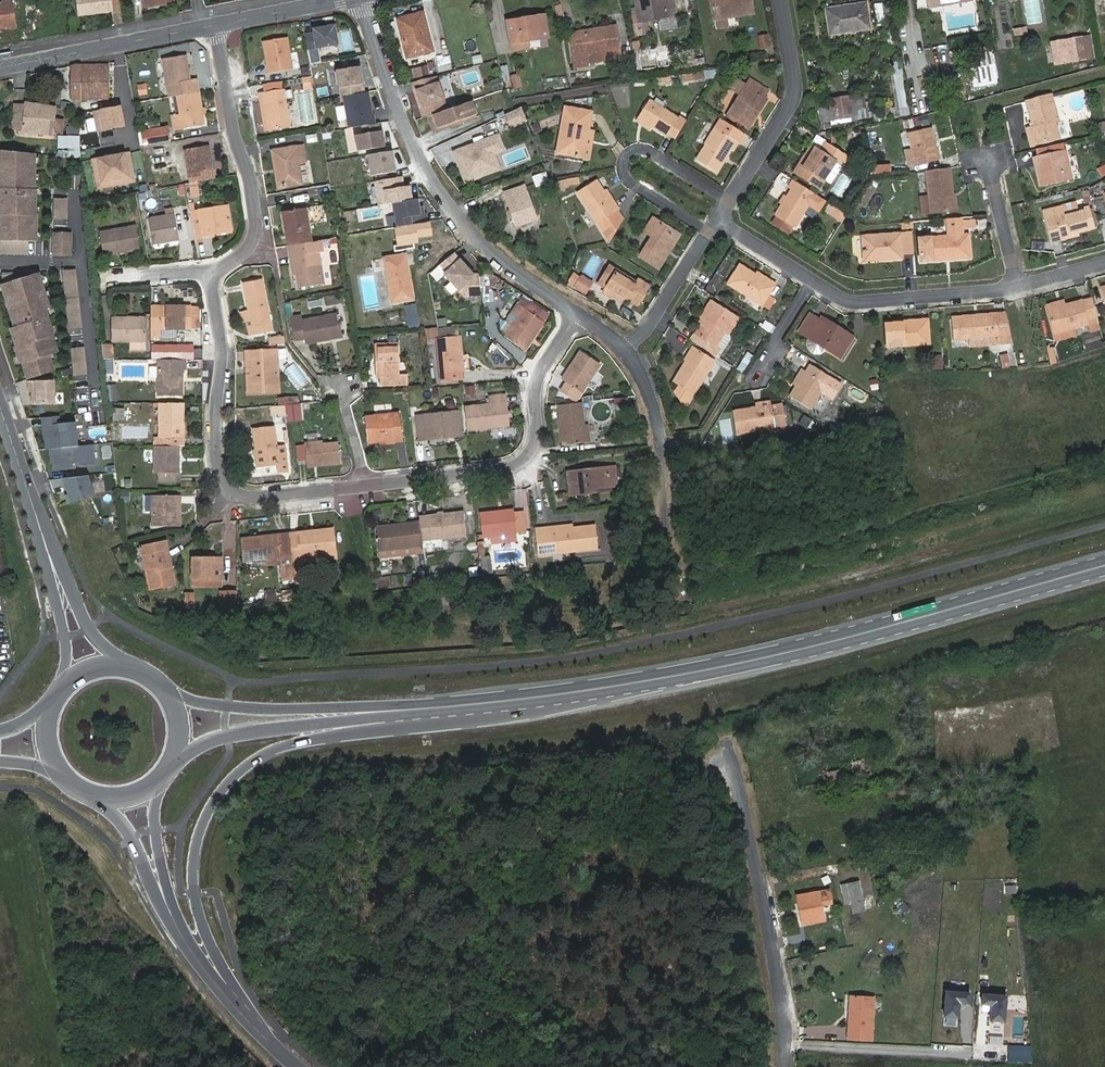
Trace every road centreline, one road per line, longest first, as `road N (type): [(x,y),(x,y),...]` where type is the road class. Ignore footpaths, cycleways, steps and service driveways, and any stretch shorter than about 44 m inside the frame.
road 1 (residential): [(214,25),(260,229),(252,245),(212,273),(224,351),(215,459),(228,489),(264,498),(517,467),(542,436),(536,386),(579,314)]
road 2 (primary): [(256,1030),(208,942),(193,895),(204,819),(237,775),(312,738),(602,689)]
road 3 (primary): [(1104,565),(783,653),(602,689)]
road 4 (residential): [(579,314),(521,276),(466,225),(429,175),(362,0)]
road 5 (residential): [(785,1066),(779,983),(745,802),(731,767)]
road 6 (residential): [(711,232),(633,183),(625,158),(641,148),(652,151),(730,201)]
road 7 (primary): [(406,708),(227,704),(178,694)]
road 8 (primary): [(186,749),(226,731),(406,708)]
road 9 (residential): [(669,566),(655,412),(625,349)]
road 10 (residential): [(781,0),(799,89),(730,201)]
road 11 (tertiary): [(214,25),(0,68)]
road 12 (residential): [(820,272),(853,292),(892,297),(1017,282)]
road 13 (primary): [(602,689),(406,708)]
road 14 (tertiary): [(49,557),(0,406)]
road 15 (tertiary): [(256,1030),(203,968),(166,904)]
road 16 (residential): [(711,232),(648,329),(625,349)]
road 17 (tertiary): [(49,557),(64,637),(58,686)]
road 18 (residential): [(751,383),(820,272)]
road 19 (tertiary): [(340,0),(214,25)]
road 20 (tertiary): [(93,801),(125,828),(166,904)]

